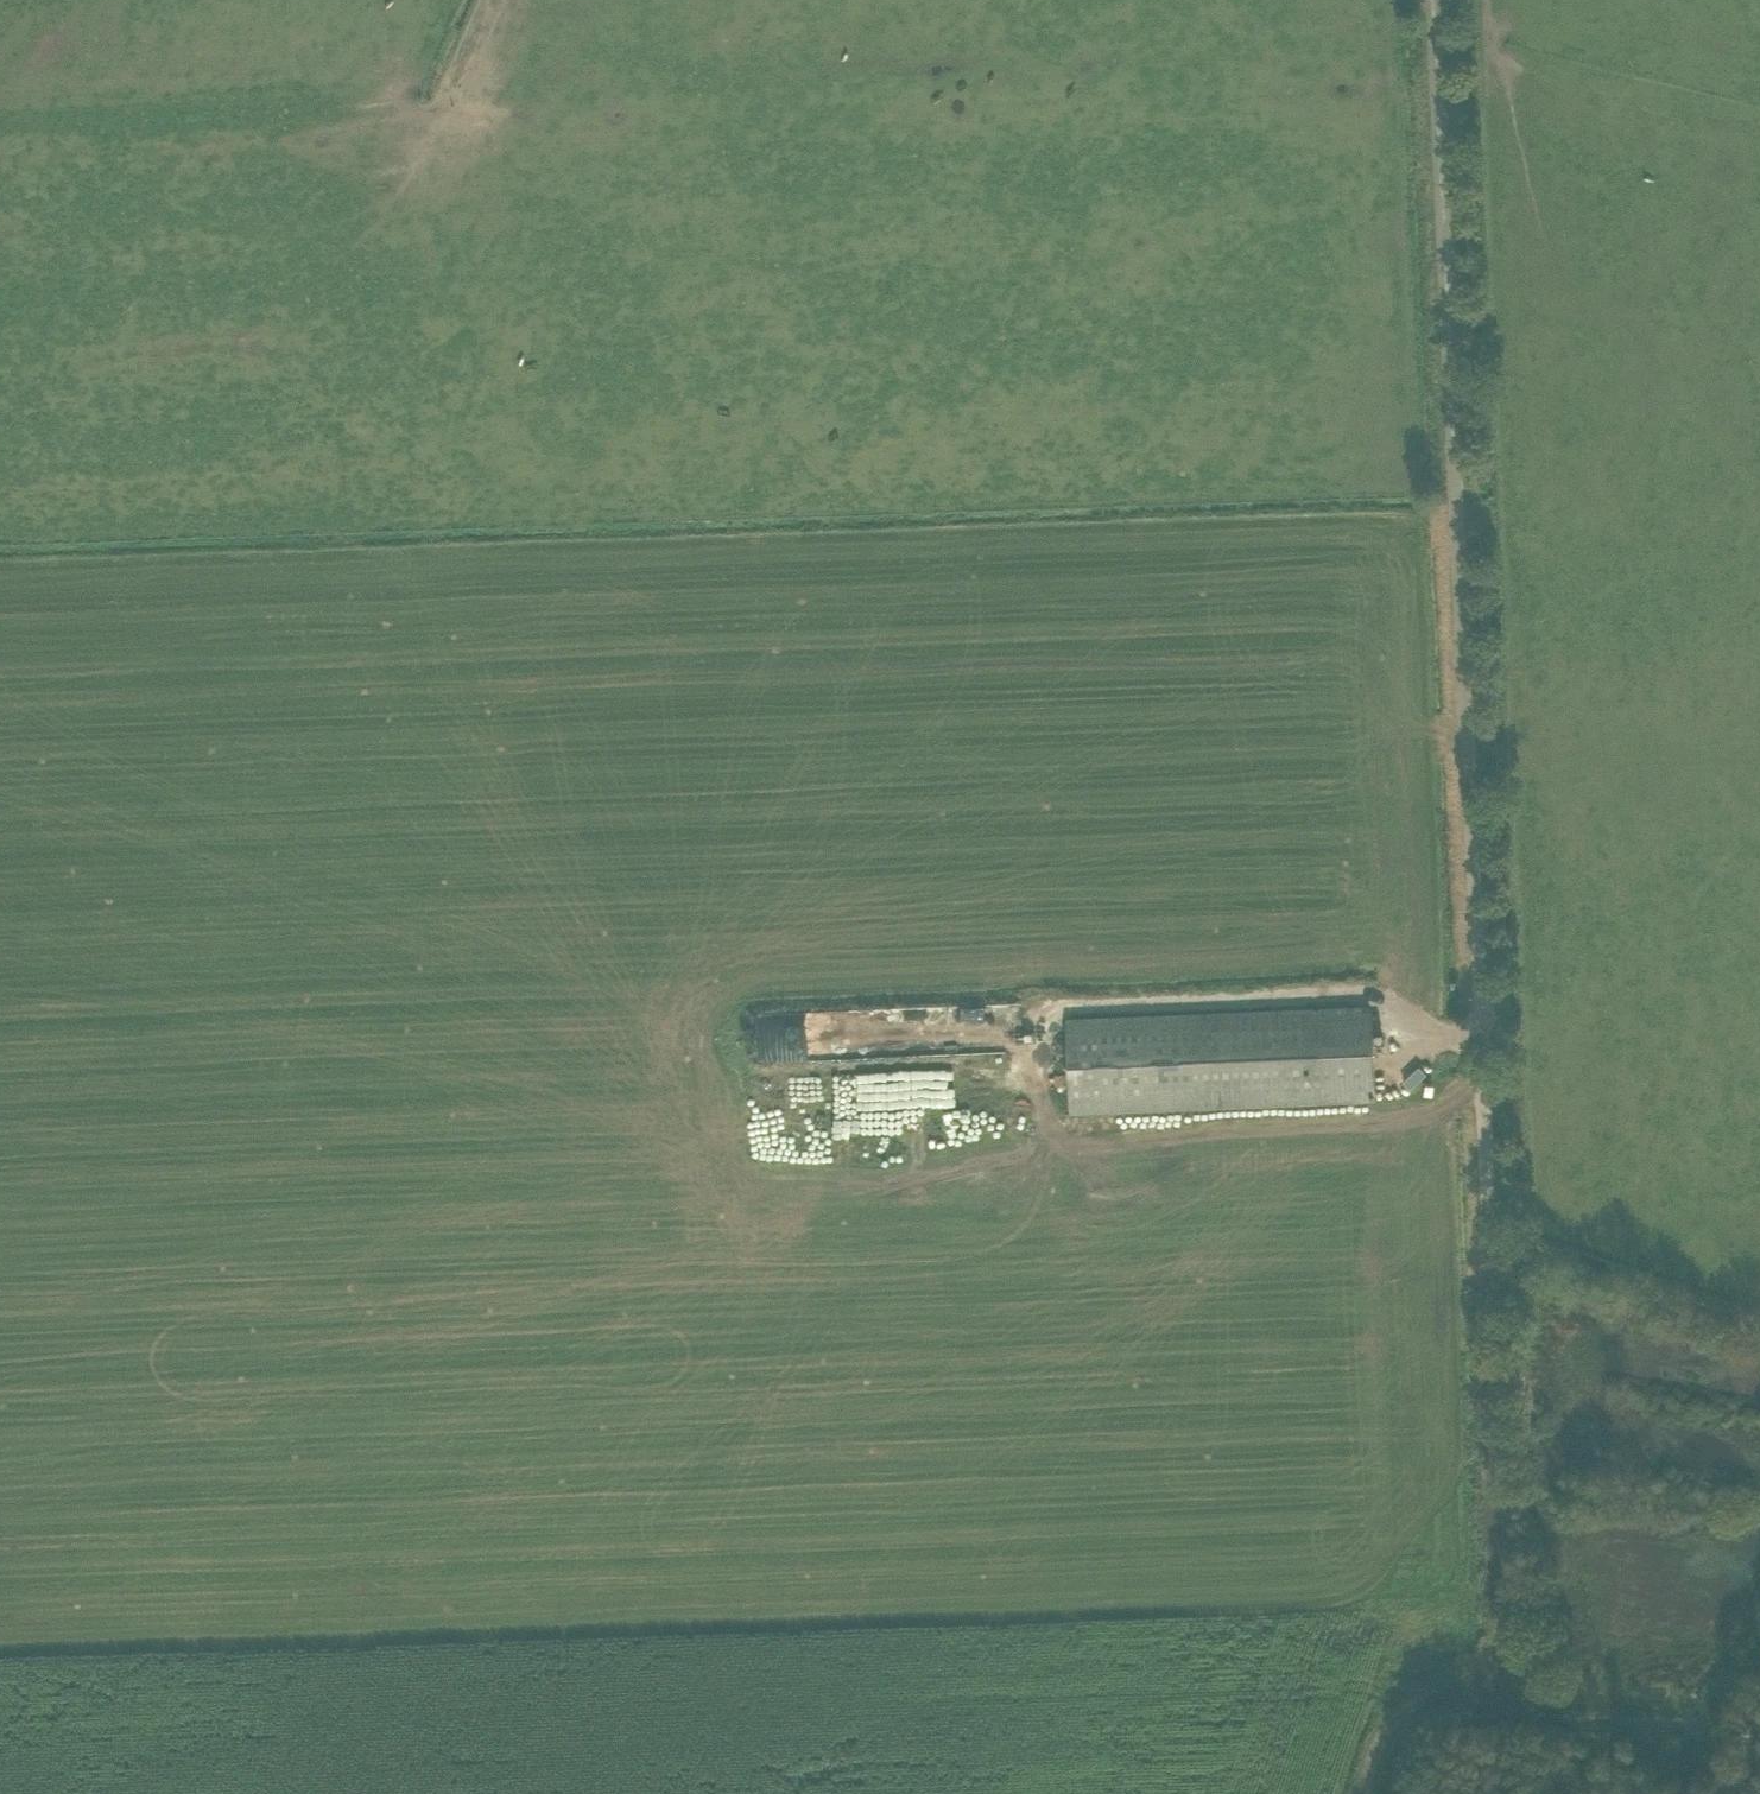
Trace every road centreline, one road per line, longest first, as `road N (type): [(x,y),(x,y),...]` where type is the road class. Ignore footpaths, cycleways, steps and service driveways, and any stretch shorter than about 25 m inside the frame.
road 1 (unclassified): [(1489,1249),(1430,0)]
road 2 (track): [(1489,1249),(1499,1669),(1419,1700),(1386,1736),(1365,1793)]

